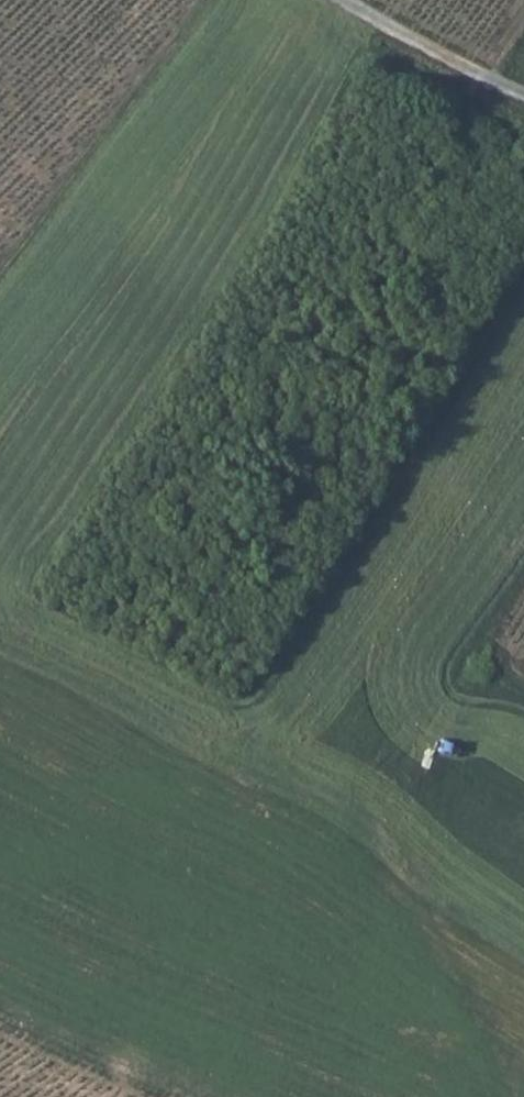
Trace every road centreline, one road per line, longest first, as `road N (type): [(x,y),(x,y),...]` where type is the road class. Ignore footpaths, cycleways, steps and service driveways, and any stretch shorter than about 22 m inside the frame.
road 1 (track): [(194,0),(0,265)]
road 2 (track): [(523,1088),(398,844),(388,804)]
road 3 (track): [(333,0),(523,99)]
road 4 (track): [(0,1024),(159,1096)]

